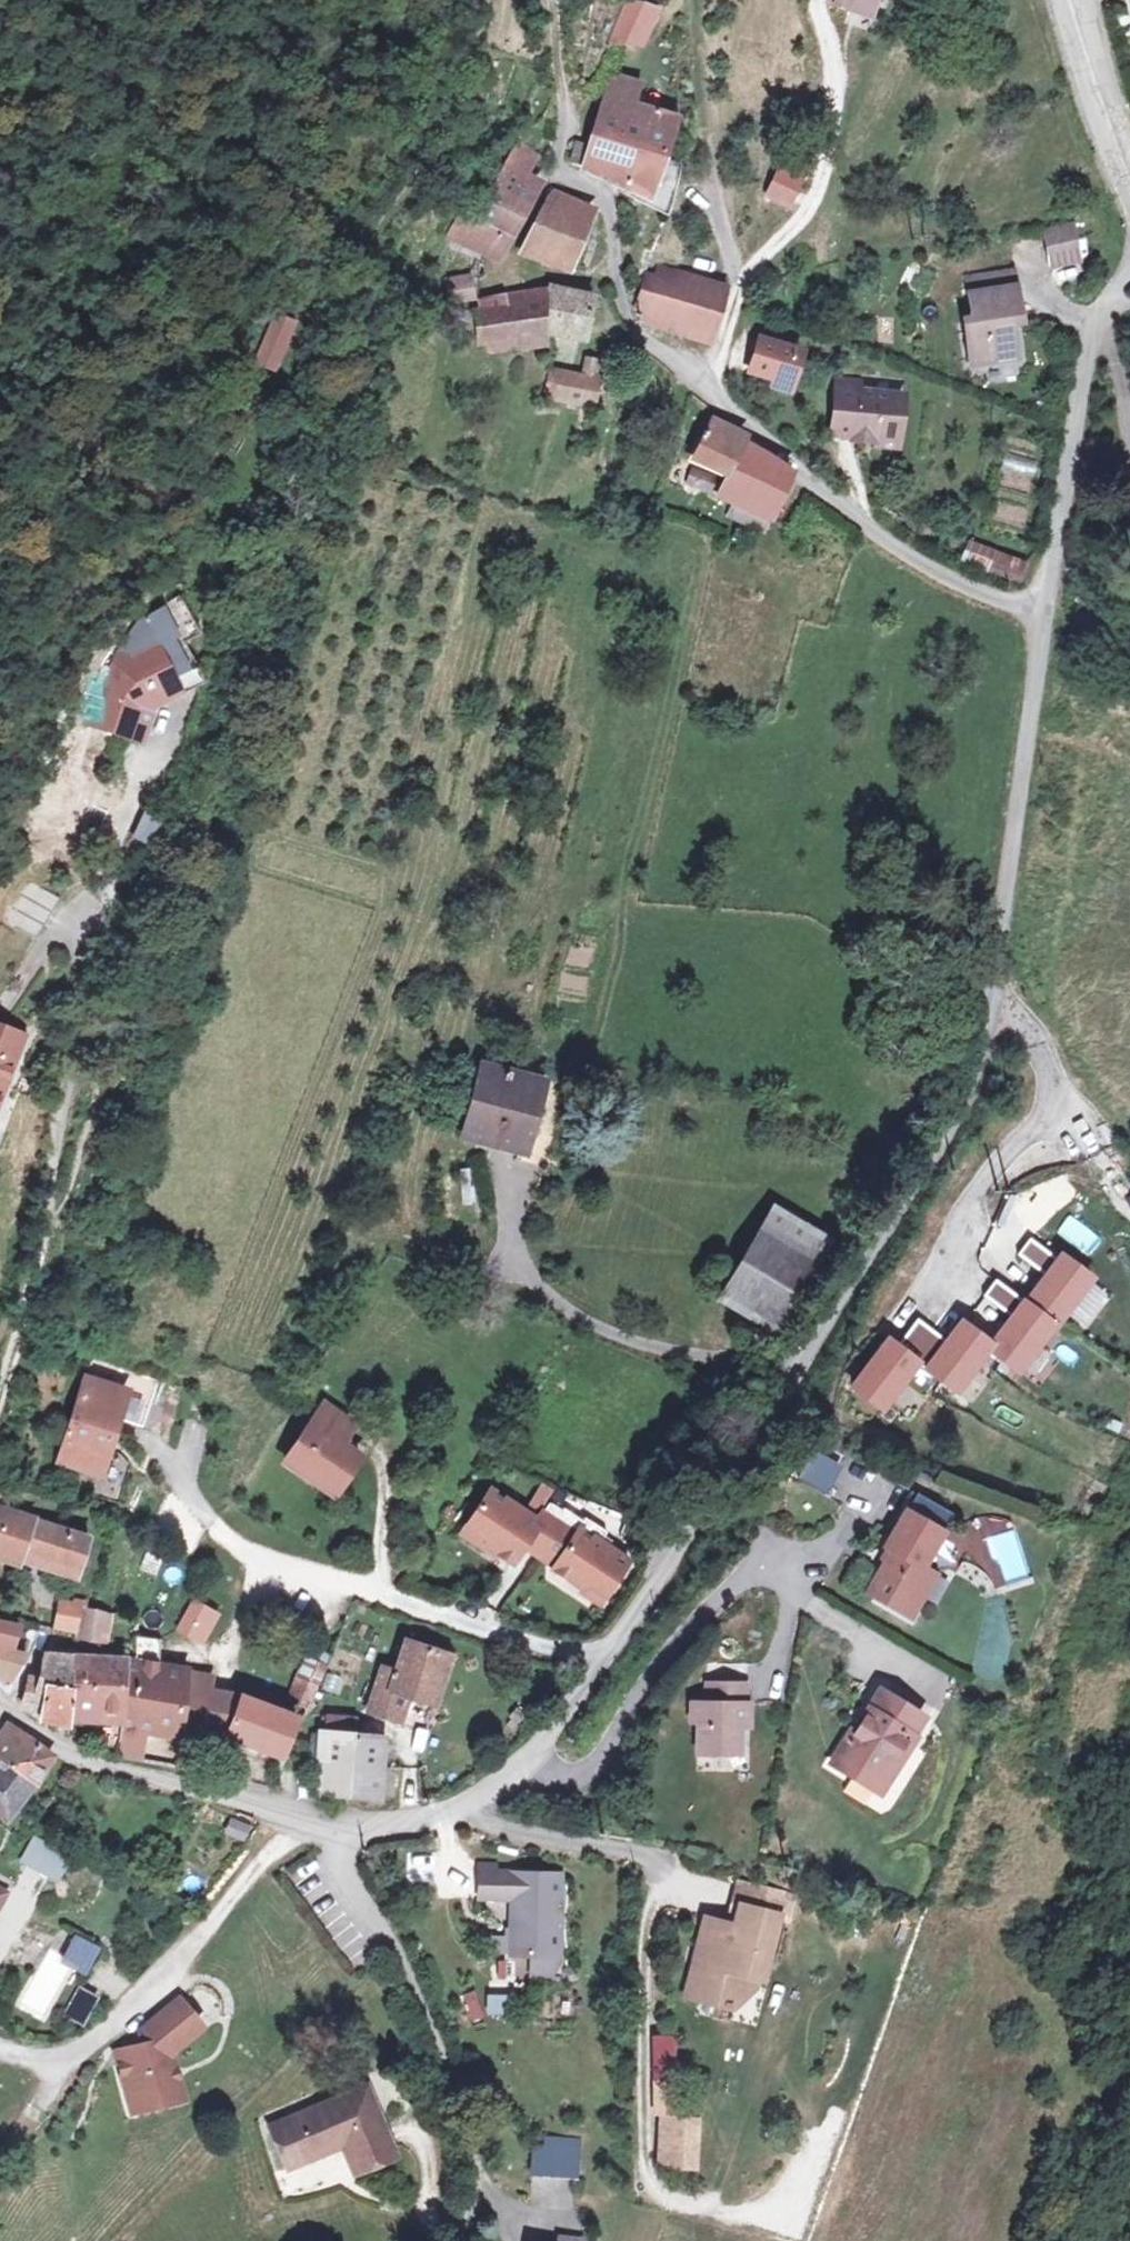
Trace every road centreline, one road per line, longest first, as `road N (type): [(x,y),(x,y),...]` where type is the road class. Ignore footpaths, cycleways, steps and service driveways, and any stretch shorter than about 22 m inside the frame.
road 1 (unclassified): [(1042,613),(985,1031),(966,1088),(676,1564),(533,1763),(459,1810)]
road 2 (residential): [(1042,613),(966,588),(863,525),(653,344),(614,287),(613,217),(559,154)]
road 3 (track): [(161,1444),(223,1532),(485,1628),(549,1643),(625,1634)]
road 4 (unclassified): [(459,1810),(509,1831),(649,1851),(646,2138)]
road 5 (unclassified): [(315,1818),(451,2082),(471,2145),(468,2240)]
road 6 (residential): [(290,1813),(213,1917),(96,2043),(67,2065),(0,2048)]
road 7 (unclassified): [(1129,280),(1100,315),(1091,343),(1042,613)]
road 8 (unclassified): [(290,1813),(81,1761),(0,1700)]
road 9 (track): [(40,1232),(69,1008),(65,922)]
road 10 (track): [(685,0),(701,45),(731,302)]
road 11 (track): [(3,1000),(100,873),(154,741)]
road 12 (tertiary): [(1129,178),(1072,0)]
road 13 (track): [(0,1394),(40,1232)]
road 14 (track): [(376,1446),(394,1525),(386,1570),(397,1598)]
road 15 (track): [(559,154),(567,126),(552,0)]
road 16 (unclassified): [(459,1810),(378,1825),(315,1818)]
road 17 (track): [(1129,434),(1100,315)]
road 18 (track): [(211,1644),(277,1595),(296,1561)]

